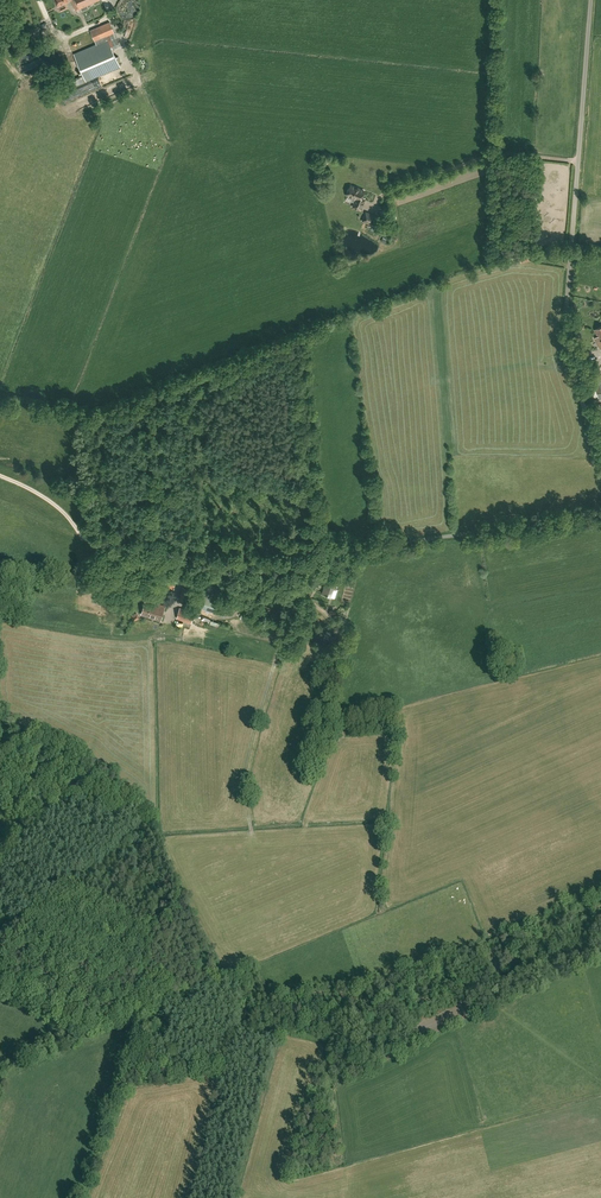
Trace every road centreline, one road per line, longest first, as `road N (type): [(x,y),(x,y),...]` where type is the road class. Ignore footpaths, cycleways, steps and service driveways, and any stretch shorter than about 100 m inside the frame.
road 1 (unclassified): [(100,545),(369,545),(600,513)]
road 2 (unclassified): [(600,457),(565,326),(593,0)]
road 3 (track): [(311,546),(244,776),(252,836)]

